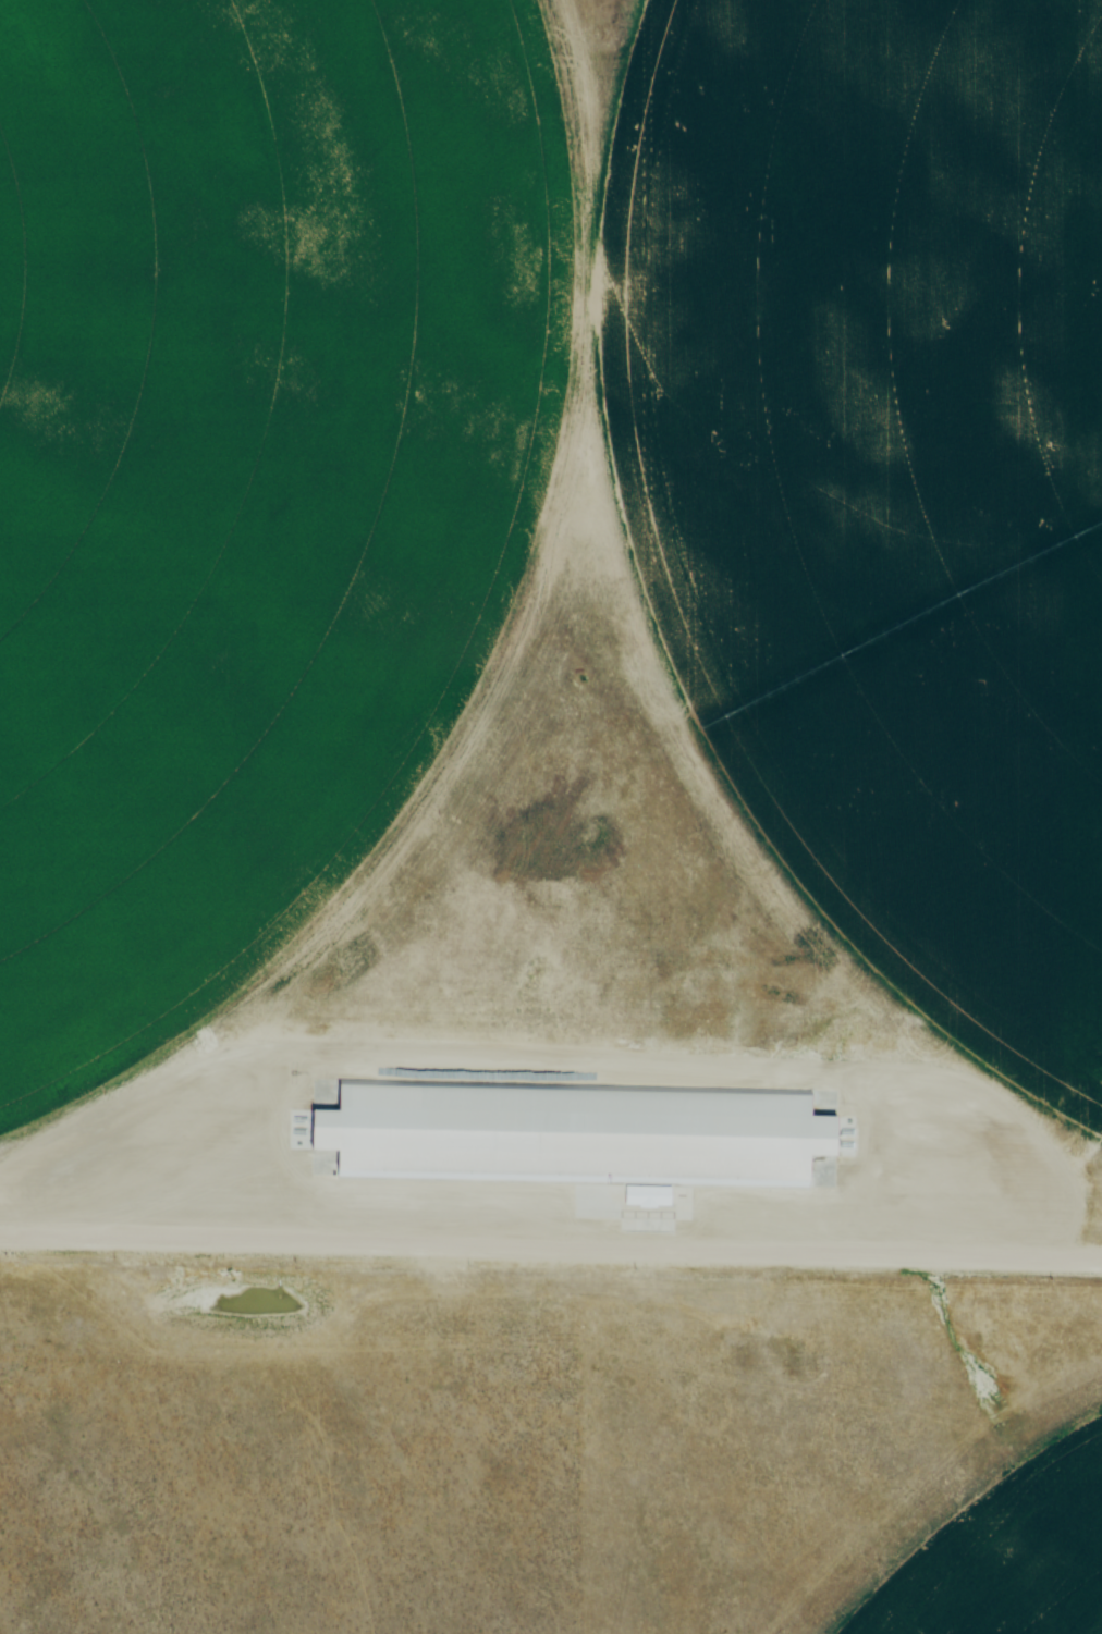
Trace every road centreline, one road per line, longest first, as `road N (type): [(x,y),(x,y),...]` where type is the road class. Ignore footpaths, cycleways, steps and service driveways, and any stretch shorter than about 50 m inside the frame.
road 1 (residential): [(0,1234),(1101,1262)]

